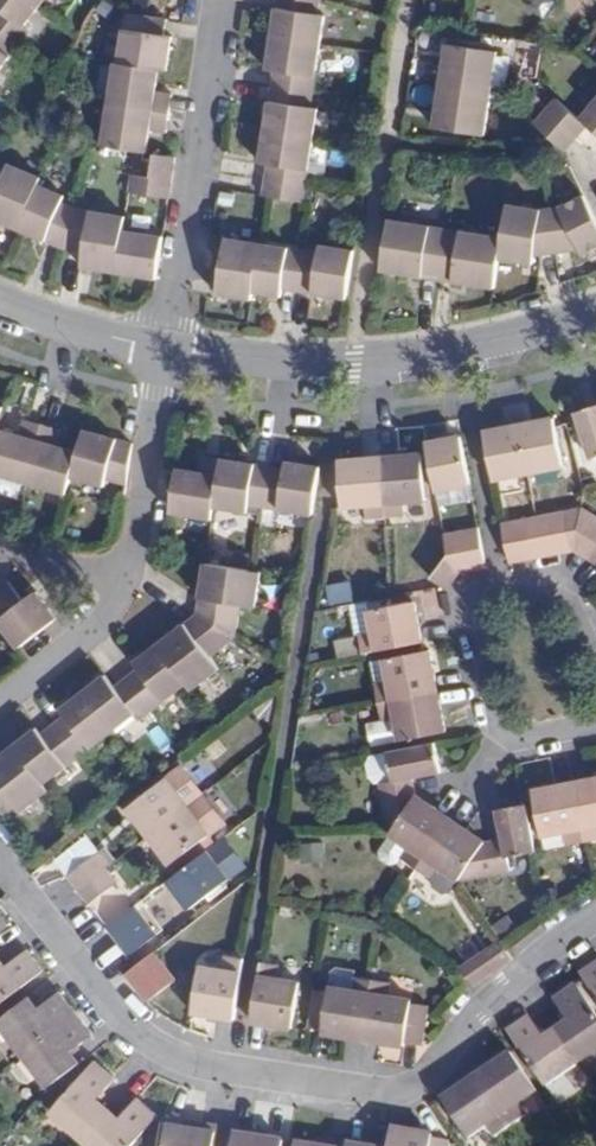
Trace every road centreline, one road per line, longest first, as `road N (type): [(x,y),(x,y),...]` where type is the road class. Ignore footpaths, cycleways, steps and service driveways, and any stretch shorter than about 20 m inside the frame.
road 1 (residential): [(0,859),(122,1020),(164,1052),(190,1064),(365,1089),(415,1084),(511,982),(595,915)]
road 2 (residential): [(595,314),(390,358),(286,361),(166,349)]
road 3 (residential): [(218,0),(166,349)]
road 4 (residential): [(595,657),(571,604),(550,589),(515,588),(475,606),(494,716),(508,731),(532,736)]
road 5 (residential): [(166,349),(125,577)]
road 6 (residential): [(125,577),(100,627),(0,701)]
road 7 (residential): [(166,349),(0,300)]
road 8 (residential): [(125,577),(0,543)]

